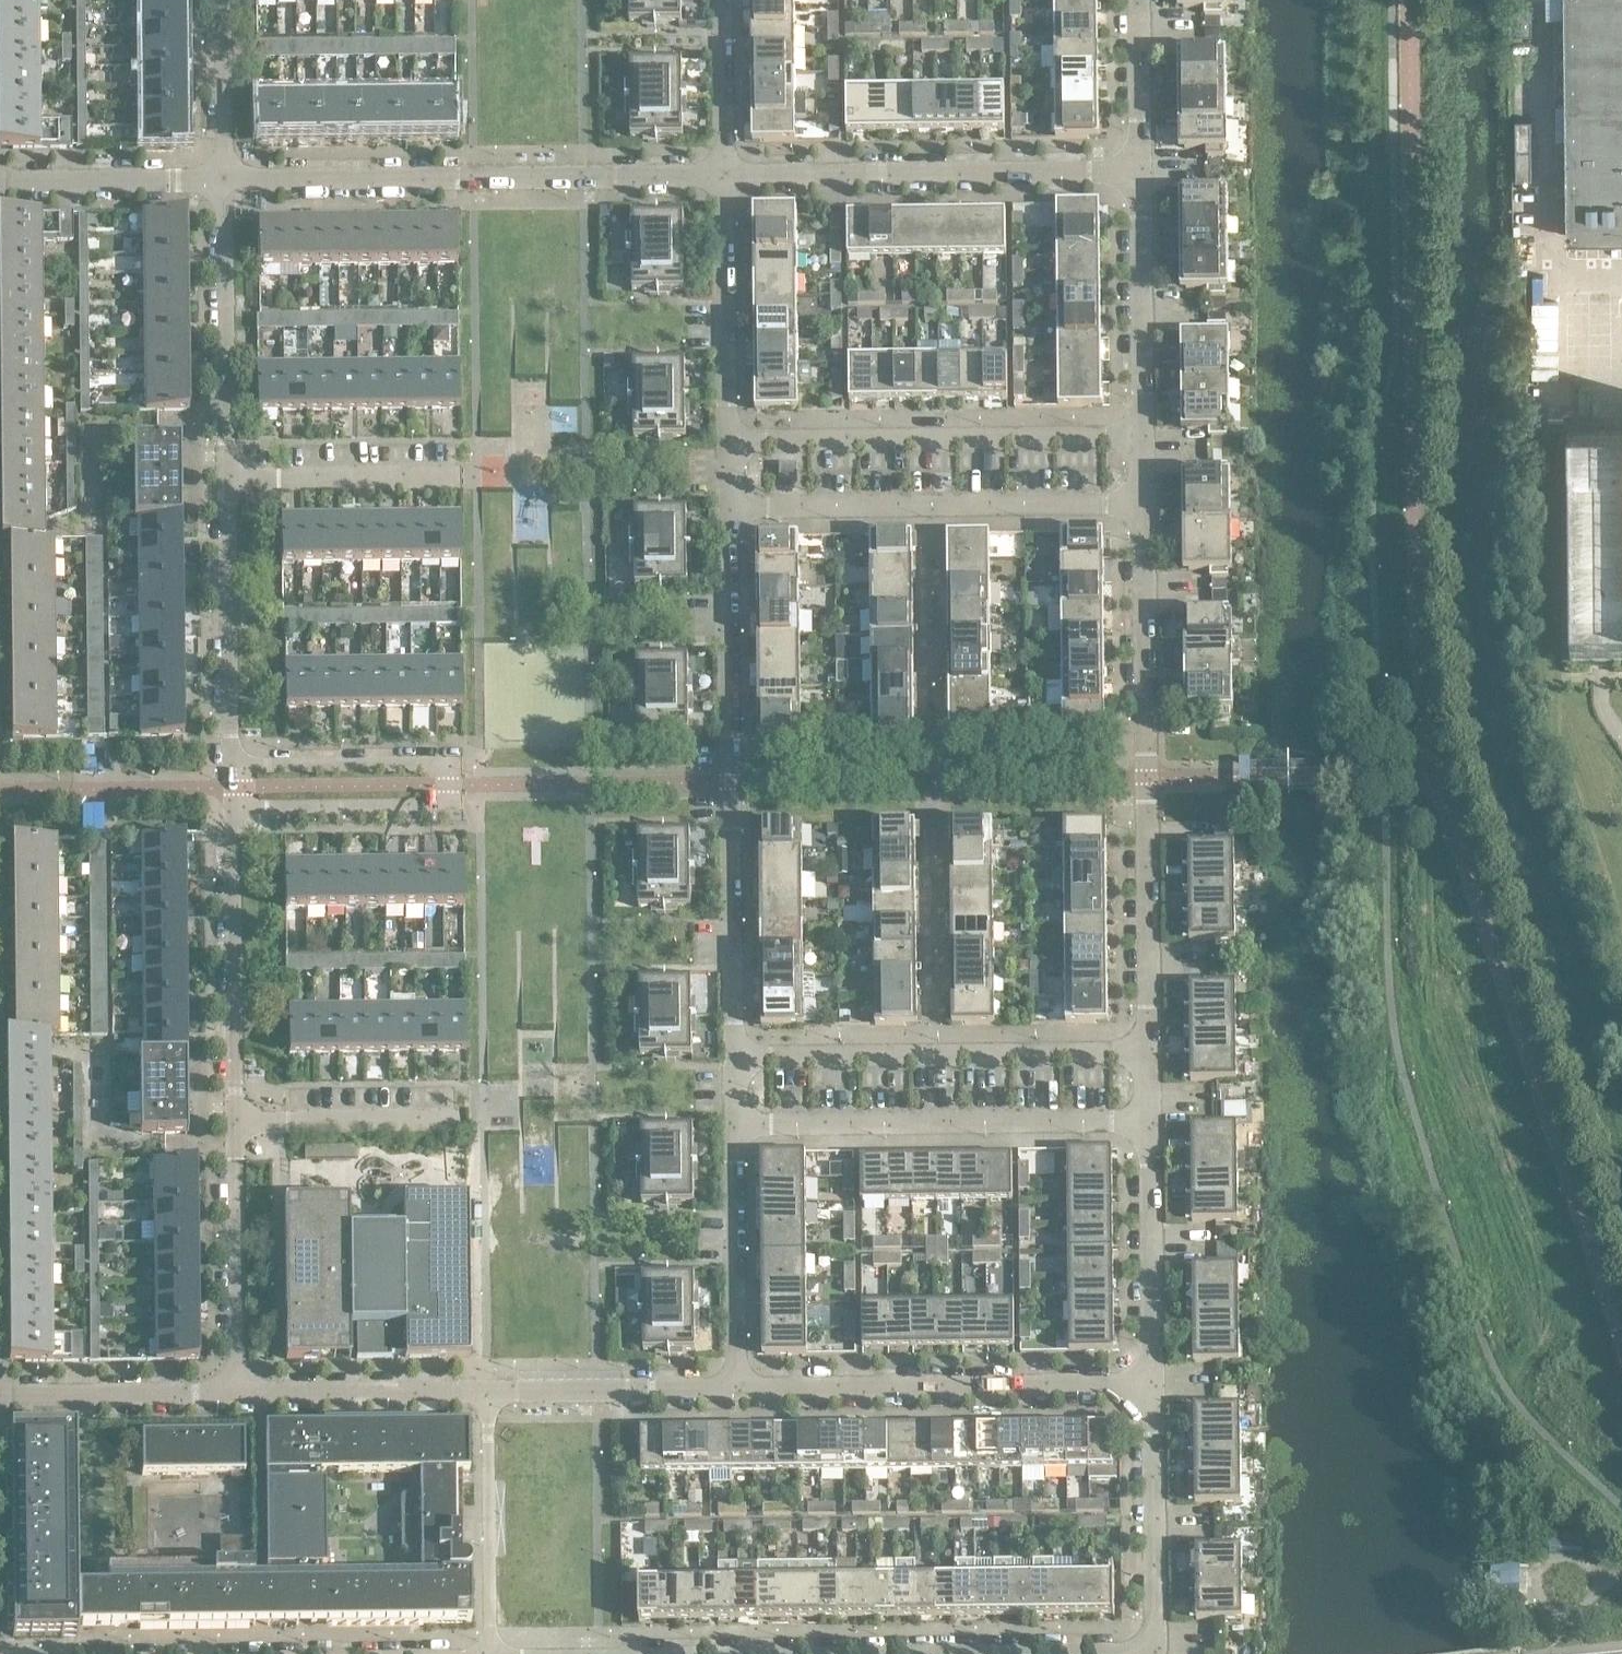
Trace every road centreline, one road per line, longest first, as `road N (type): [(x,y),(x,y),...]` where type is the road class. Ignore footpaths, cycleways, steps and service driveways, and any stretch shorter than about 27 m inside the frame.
road 1 (residential): [(591,1653),(1134,1650),(1154,1623),(1152,1387)]
road 2 (residential): [(736,1058),(729,509)]
road 3 (residential): [(1148,1053),(1144,508)]
road 4 (residential): [(227,182),(724,177)]
road 5 (residential): [(235,807),(451,805),(451,768),(233,768)]
road 6 (residential): [(727,441),(1144,437)]
road 7 (residential): [(737,1391),(1152,1387)]
road 8 (residential): [(1144,508),(729,509)]
road 9 (residential): [(735,1125),(1149,1118)]
road 10 (residential): [(724,177),(1137,173)]
road 11 (residential): [(736,1058),(1148,1053)]
road 12 (residential): [(235,807),(235,1119)]
road 13 (residential): [(227,182),(233,480)]
road 14 (residential): [(233,480),(233,768)]
road 15 (residential): [(235,1119),(235,1394)]
road 16 (residential): [(1152,1387),(1149,1118)]
road 17 (residential): [(737,1391),(735,1125)]
road 18 (residential): [(1144,437),(1137,173)]
road 19 (residential): [(727,441),(724,177)]
road 20 (unclassified): [(488,1653),(487,1395)]
road 21 (residential): [(235,1394),(487,1395)]
road 22 (residential): [(487,1395),(737,1391)]
road 23 (residential): [(0,1396),(235,1394)]
road 24 (residential): [(0,184),(227,182)]
road 25 (residential): [(235,1119),(460,1119)]
road 26 (residential): [(453,481),(233,480)]
road 27 (residential): [(224,0),(227,182)]
road 28 (residential): [(724,177),(721,0)]
road 29 (residential): [(1137,173),(1135,0)]

